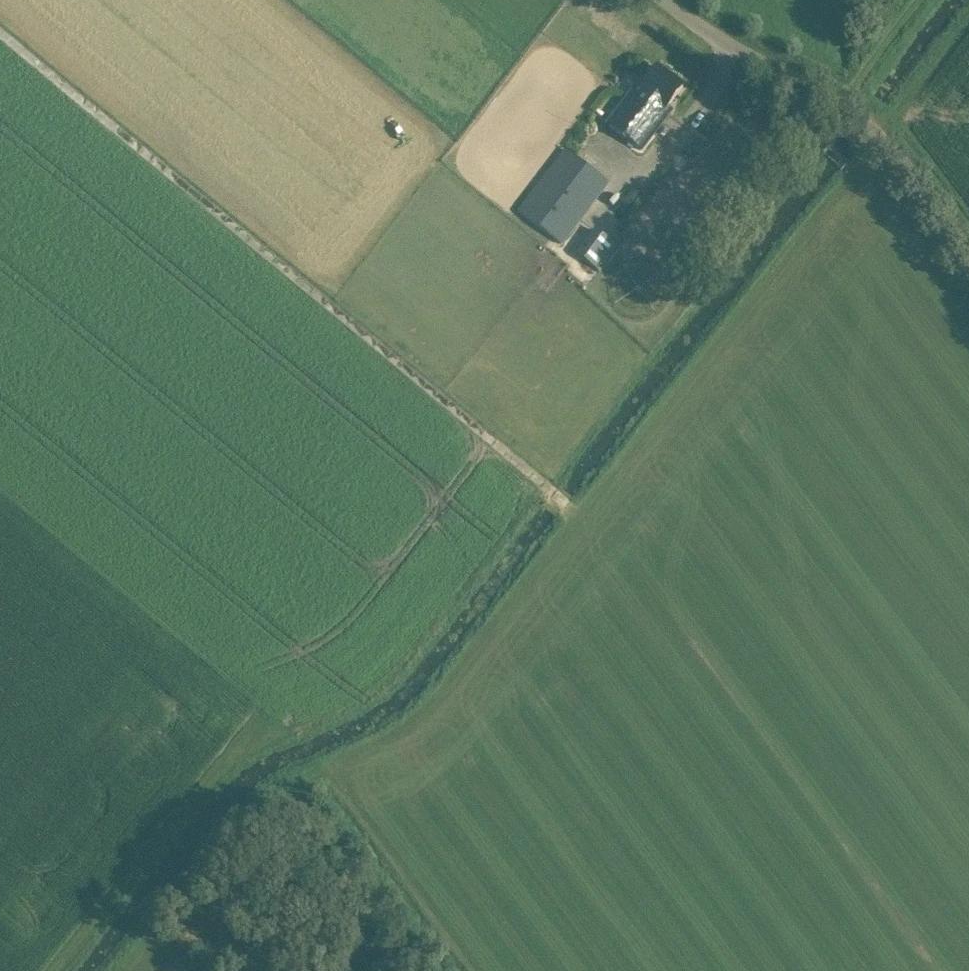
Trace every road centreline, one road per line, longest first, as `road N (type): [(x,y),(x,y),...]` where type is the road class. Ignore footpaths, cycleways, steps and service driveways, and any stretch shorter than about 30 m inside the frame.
road 1 (track): [(583,520),(0,33)]
road 2 (unclassified): [(968,243),(913,166),(863,118),(672,0)]

